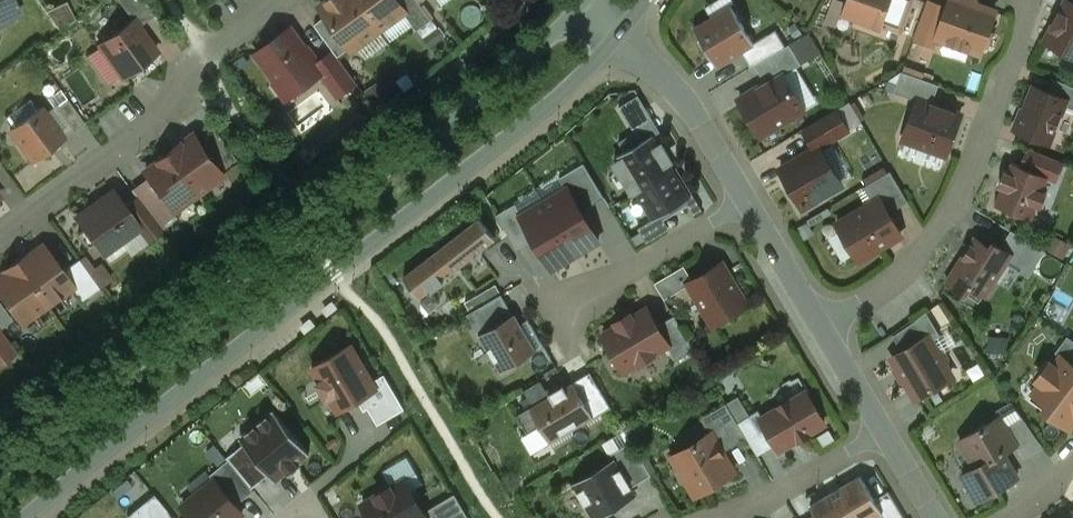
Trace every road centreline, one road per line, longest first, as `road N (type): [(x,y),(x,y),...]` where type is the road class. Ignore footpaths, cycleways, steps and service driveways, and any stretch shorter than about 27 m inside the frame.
road 1 (tertiary): [(30,517),(562,94),(619,36)]
road 2 (tertiary): [(583,5),(525,64),(0,477)]
road 3 (residential): [(1030,0),(960,201),(906,272),(822,327)]
road 4 (residential): [(0,235),(175,105),(202,54),(276,0)]
road 5 (residential): [(619,36),(686,101),(747,202)]
road 6 (residential): [(747,202),(822,327)]
road 7 (residential): [(822,327),(884,431)]

